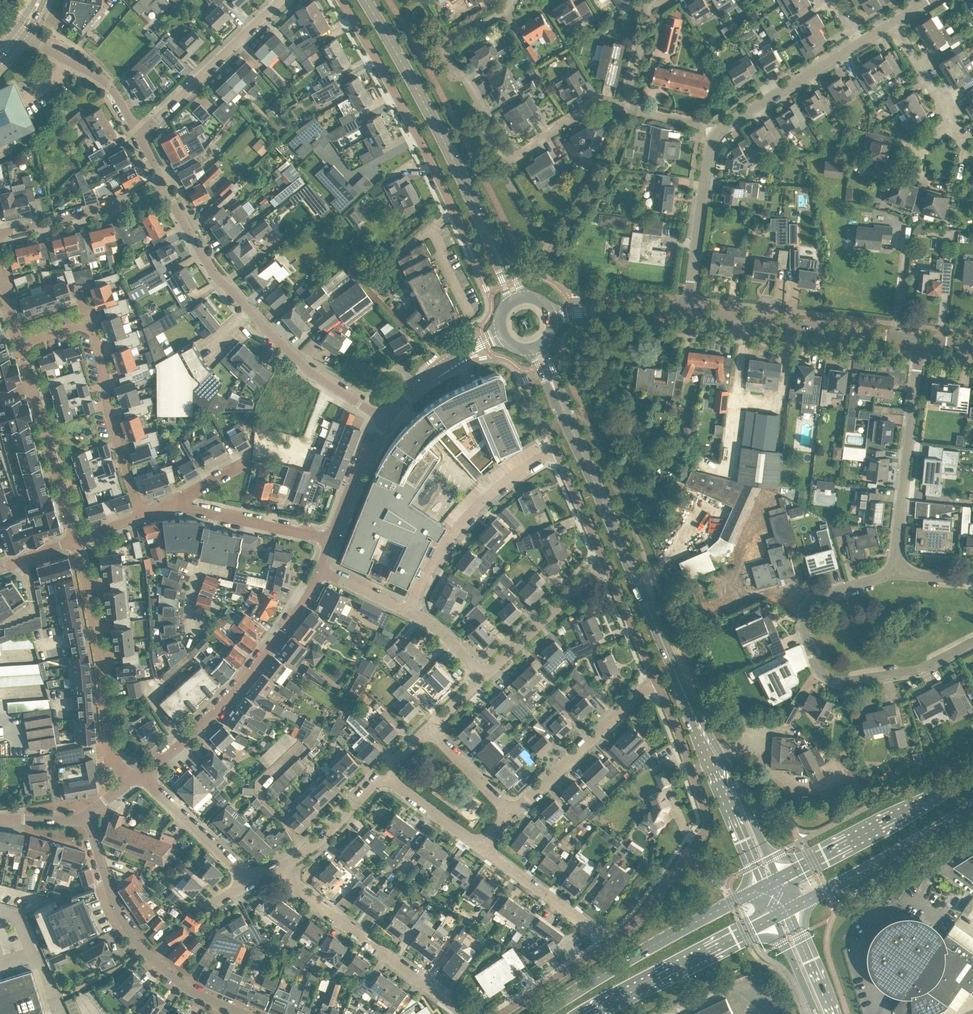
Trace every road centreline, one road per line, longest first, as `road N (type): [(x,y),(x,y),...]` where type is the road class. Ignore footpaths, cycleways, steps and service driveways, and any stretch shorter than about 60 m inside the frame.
road 1 (tertiary): [(706,744),(537,350)]
road 2 (residential): [(625,108),(598,102),(576,109),(534,140),(497,154),(445,44),(497,13),(502,0)]
road 3 (tertiary): [(516,299),(468,188),(364,0)]
road 4 (residential): [(972,642),(922,668),(850,682),(824,676),(801,631),(804,609),(894,573)]
road 5 (residential): [(385,418),(322,380),(218,277),(165,187)]
road 6 (residential): [(137,779),(230,698),(323,569)]
road 7 (residential): [(244,1013),(179,982),(130,934),(85,820)]
road 8 (residential): [(137,779),(109,755),(76,540)]
road 9 (secondary): [(762,886),(543,1013)]
road 10 (residential): [(467,1013),(273,874)]
road 11 (residential): [(894,573),(920,342)]
road 12 (residential): [(341,0),(450,203)]
road 13 (secondary): [(972,777),(778,877)]
road 14 (residential): [(895,339),(684,313)]
road 15 (secondary): [(790,908),(972,803)]
road 16 (secondary): [(592,1013),(775,916)]
road 17 (residential): [(408,610),(454,531),(536,462)]
road 18 (residential): [(142,513),(105,406),(90,323)]
road 19 (residential): [(139,135),(280,0)]
road 20 (residential): [(657,681),(513,812)]
road 21 (residential): [(684,313),(715,133)]
road 22 (residential): [(0,232),(165,187)]
road 23 (residential): [(715,133),(858,43)]
road 24 (residential): [(483,676),(601,560)]
road 25 (residential): [(139,135),(107,85),(15,37)]
road 26 (residential): [(611,943),(480,847)]
road 27 (residential): [(76,540),(32,387)]
road 28 (residential): [(251,882),(137,779)]
road 29 (tertiary): [(778,877),(728,765),(706,744)]
road 30 (residential): [(273,874),(312,847),(384,773)]
road 31 (unclassified): [(611,943),(641,918),(706,829)]
road 32 (residential): [(385,418),(466,349),(500,333)]
road 33 (residential): [(601,560),(556,450),(536,462)]
road 34 (tertiary): [(708,759),(762,886)]
road 35 (residential): [(331,541),(385,418)]
road 36 (residential): [(657,681),(601,560)]
road 37 (residential): [(684,313),(552,315)]
road 38 (residential): [(199,636),(187,624),(190,593),(215,513)]
road 39 (unclassified): [(502,1013),(611,943)]
road 40 (residential): [(466,317),(428,232),(450,203)]
road 41 (residential): [(952,130),(891,23)]
road 42 (residential): [(480,847),(384,773)]

